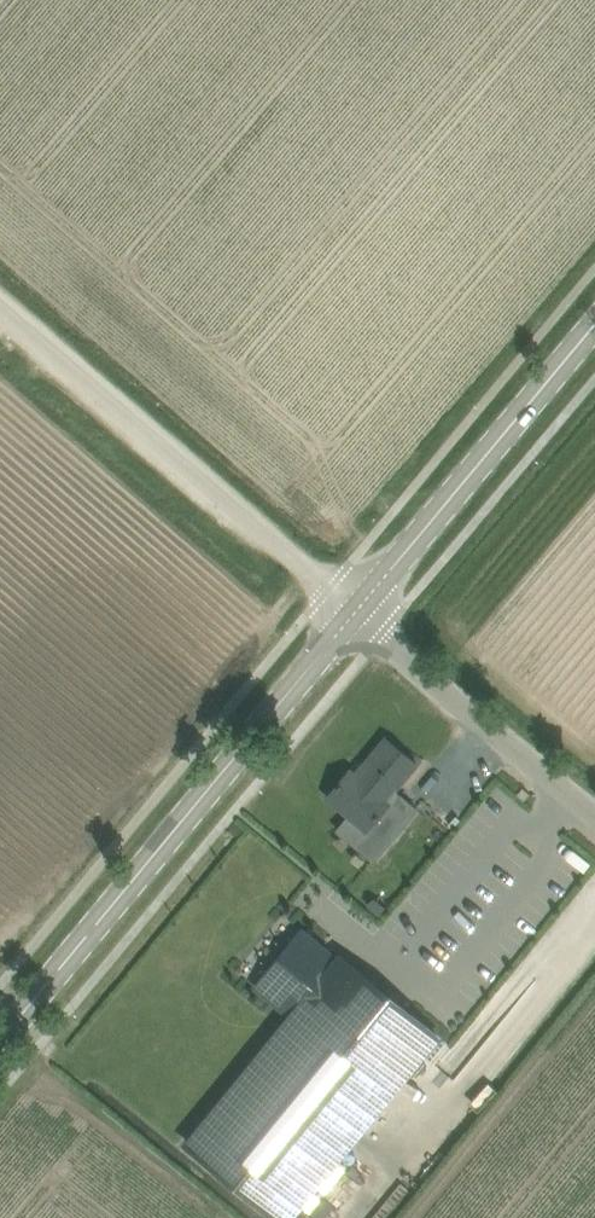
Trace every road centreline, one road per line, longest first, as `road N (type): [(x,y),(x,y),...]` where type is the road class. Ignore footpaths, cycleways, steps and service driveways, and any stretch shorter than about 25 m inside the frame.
road 1 (secondary): [(0,1041),(354,613)]
road 2 (unclassified): [(354,613),(0,307)]
road 3 (secondary): [(354,613),(594,324)]
road 4 (unclassified): [(594,816),(354,613)]

